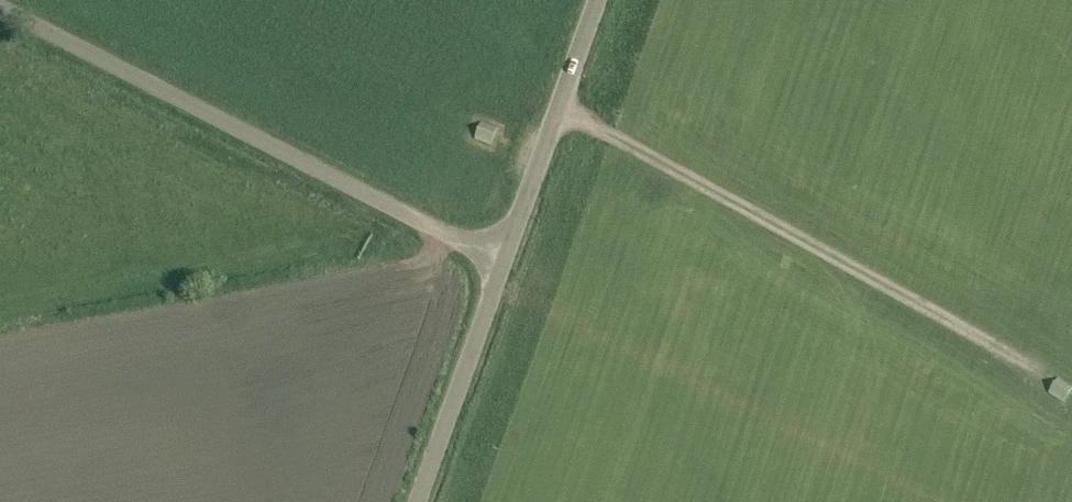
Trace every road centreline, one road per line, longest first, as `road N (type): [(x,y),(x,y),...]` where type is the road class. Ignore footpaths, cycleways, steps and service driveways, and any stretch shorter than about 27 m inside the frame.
road 1 (unclassified): [(503,264),(0,9)]
road 2 (track): [(559,107),(1045,375)]
road 3 (unclassified): [(503,264),(597,0)]
road 4 (unclassified): [(419,501),(503,264)]

